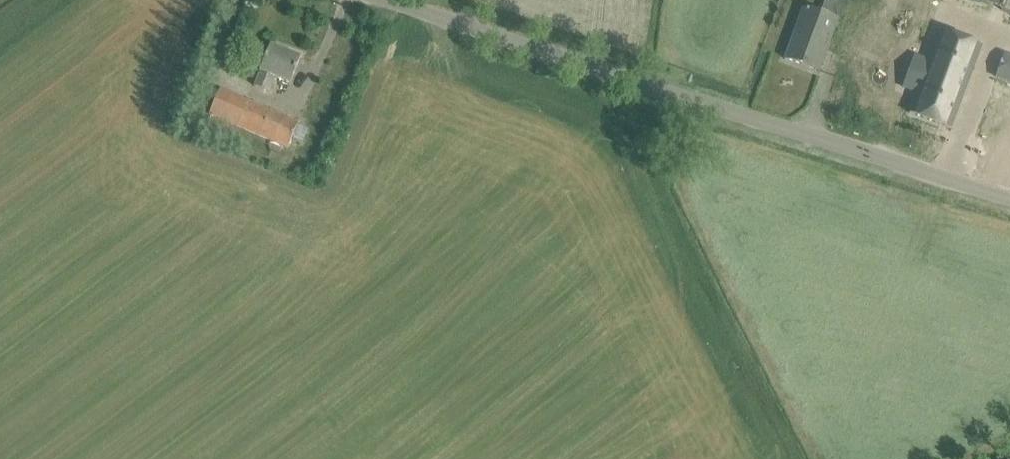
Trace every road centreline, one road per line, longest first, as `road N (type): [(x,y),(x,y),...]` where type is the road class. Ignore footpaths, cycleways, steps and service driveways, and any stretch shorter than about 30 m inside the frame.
road 1 (unclassified): [(1009,197),(391,0)]

